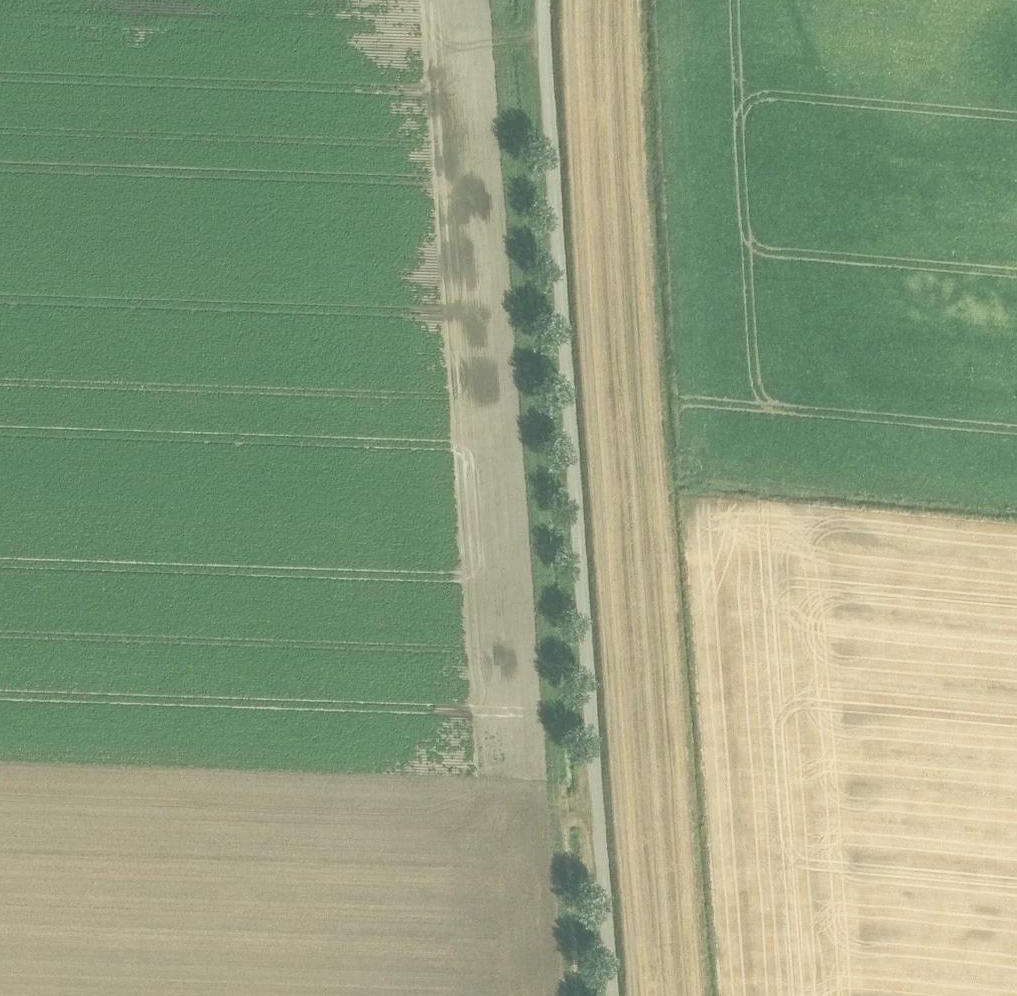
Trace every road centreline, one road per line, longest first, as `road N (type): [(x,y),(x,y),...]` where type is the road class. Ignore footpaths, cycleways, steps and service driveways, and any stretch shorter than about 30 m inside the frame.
road 1 (unclassified): [(615,995),(544,0)]

